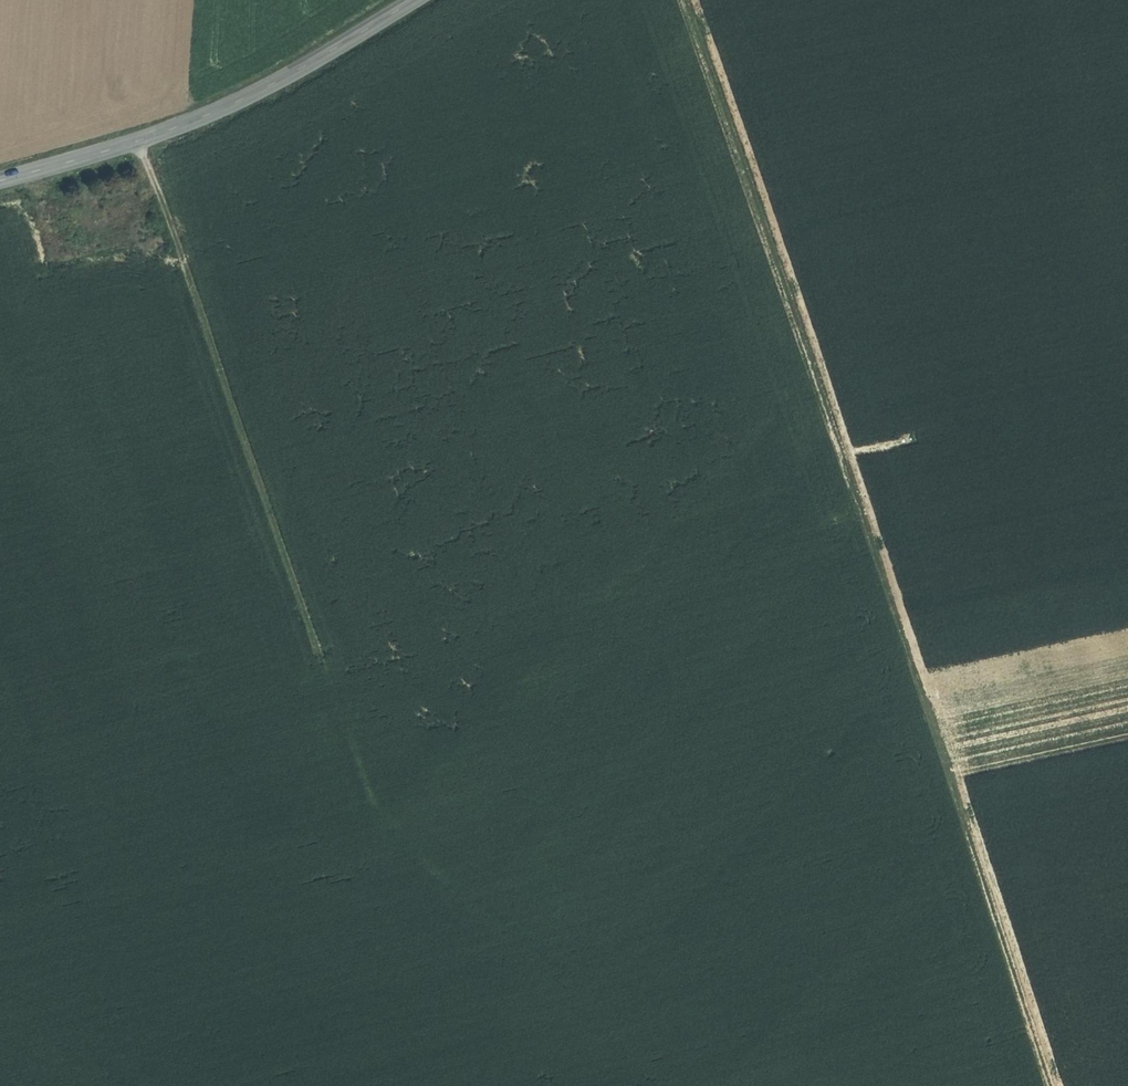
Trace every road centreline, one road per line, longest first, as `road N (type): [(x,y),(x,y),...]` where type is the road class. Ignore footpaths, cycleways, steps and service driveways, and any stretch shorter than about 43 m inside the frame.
road 1 (track): [(1052,1085),(905,609),(686,0)]
road 2 (track): [(321,659),(140,140)]
road 3 (tertiary): [(0,180),(206,116),(416,0)]

